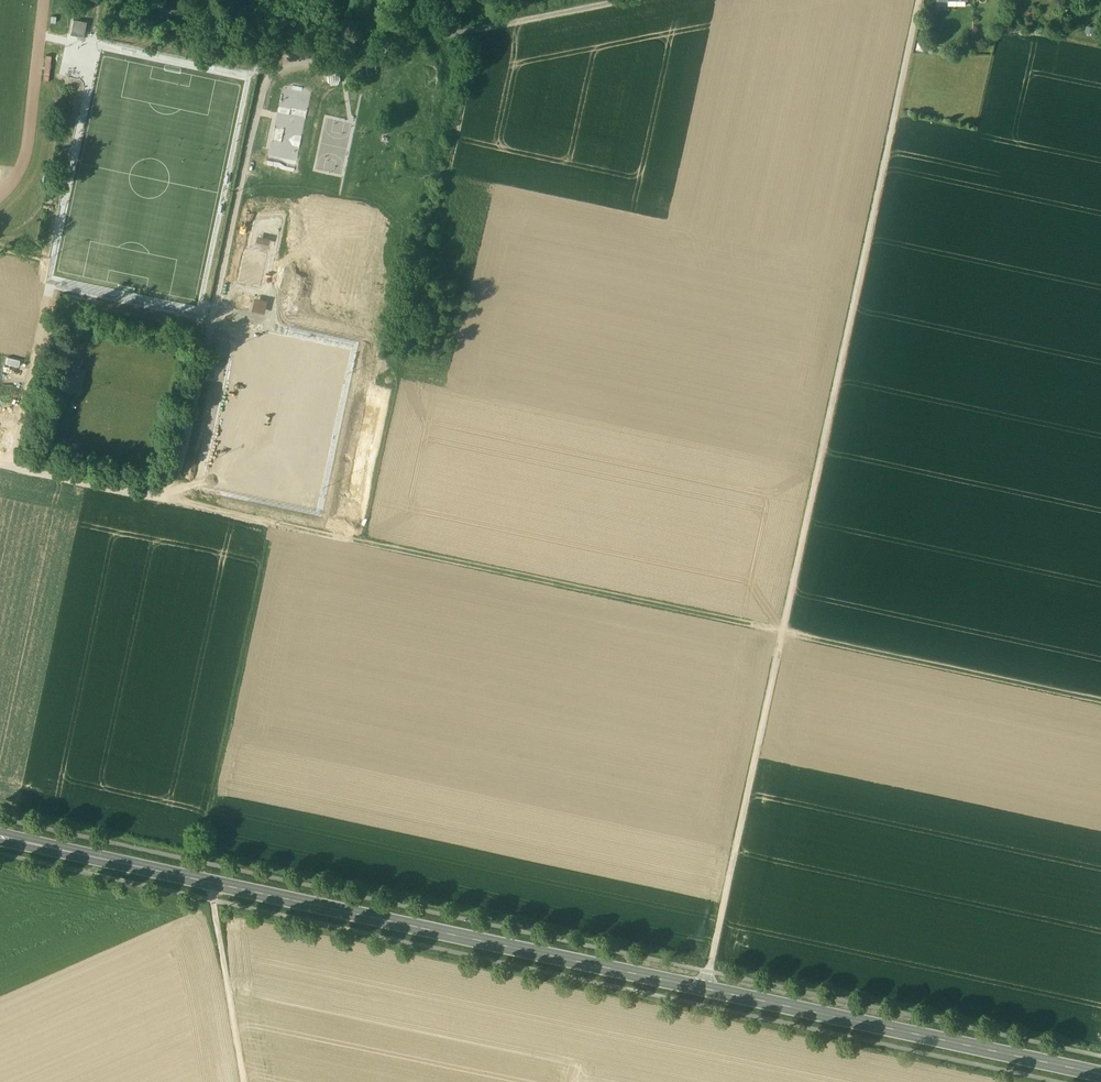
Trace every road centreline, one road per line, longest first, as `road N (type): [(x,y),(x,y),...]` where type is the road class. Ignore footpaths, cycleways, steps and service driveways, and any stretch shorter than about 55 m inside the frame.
road 1 (secondary): [(82,853),(1100,1073)]
road 2 (track): [(705,988),(920,0)]
road 3 (track): [(1100,700),(161,498)]
road 4 (track): [(279,526),(194,878)]
road 5 (track): [(293,63),(627,0)]
road 6 (track): [(212,882),(244,1081)]

